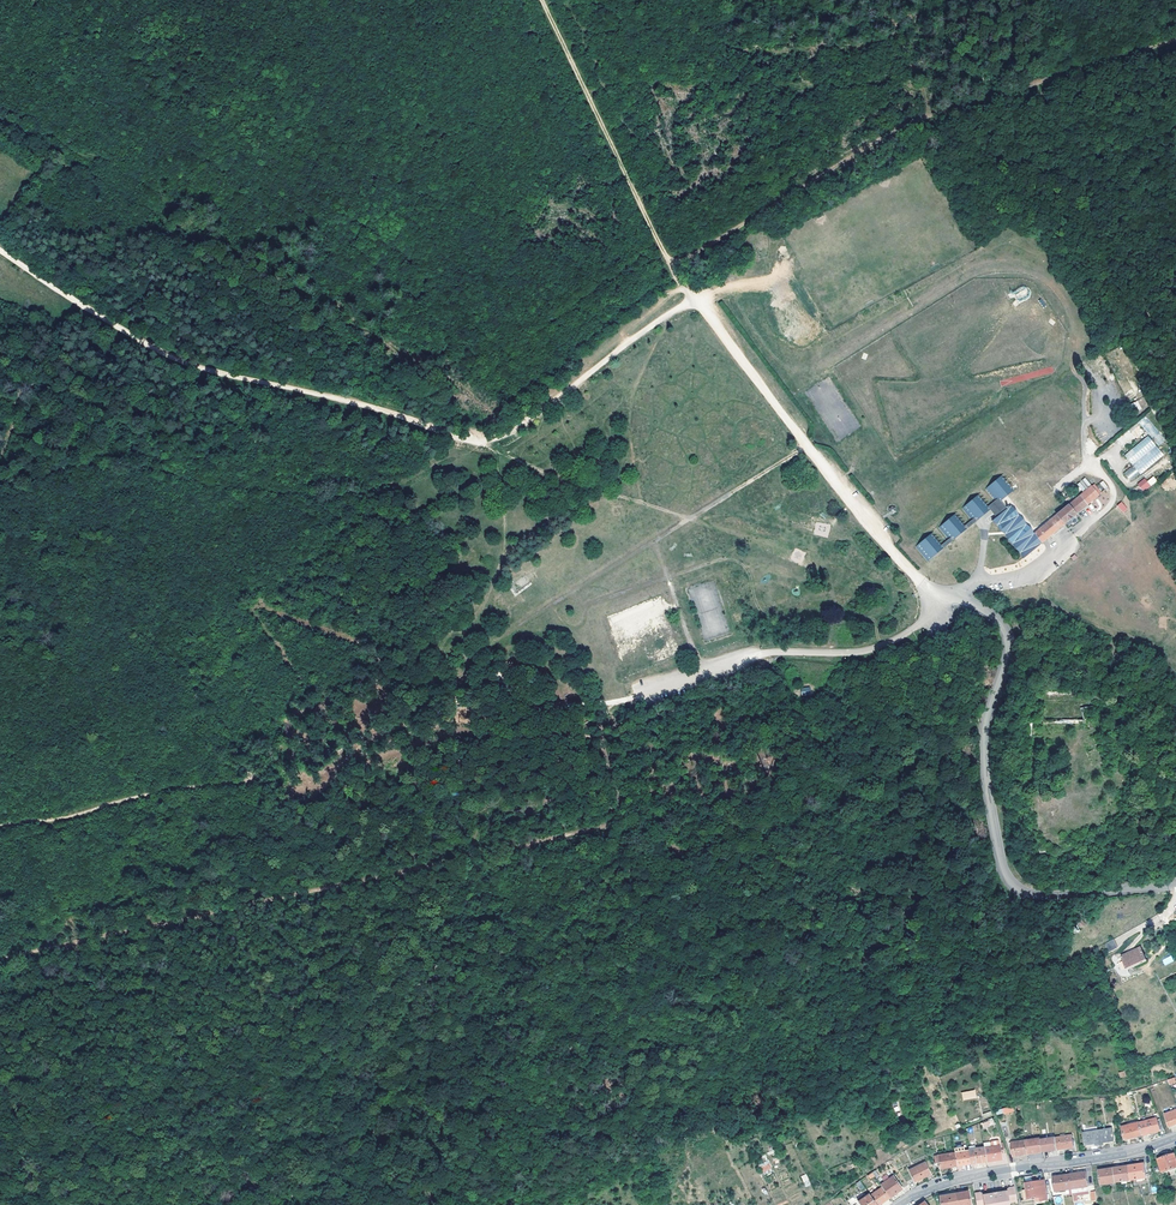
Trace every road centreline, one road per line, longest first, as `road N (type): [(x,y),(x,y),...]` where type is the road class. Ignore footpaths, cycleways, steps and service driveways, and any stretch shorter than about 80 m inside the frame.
road 1 (track): [(944,598),(924,586),(842,489),(696,300),(527,422),(478,441)]
road 2 (track): [(596,707),(435,742),(333,775),(200,786),(0,826)]
road 3 (track): [(0,960),(551,837)]
road 4 (track): [(1175,46),(903,128),(671,266)]
road 5 (track): [(0,252),(165,359),(469,439)]
road 6 (residential): [(944,598),(997,617),(1012,642),(987,774),(1000,850),(1015,883),(1059,899),(1175,885)]
road 7 (unclassified): [(636,697),(757,654),(875,649),(905,636),(944,598)]
road 8 (track): [(671,266),(542,0)]
road 9 (residential): [(907,1204),(943,1184),(1175,1141)]
road 10 (track): [(478,441),(568,480),(690,518)]
road 11 (track): [(551,837),(621,817),(596,707)]
road 12 (unclassified): [(944,598),(1026,575),(1097,518)]

